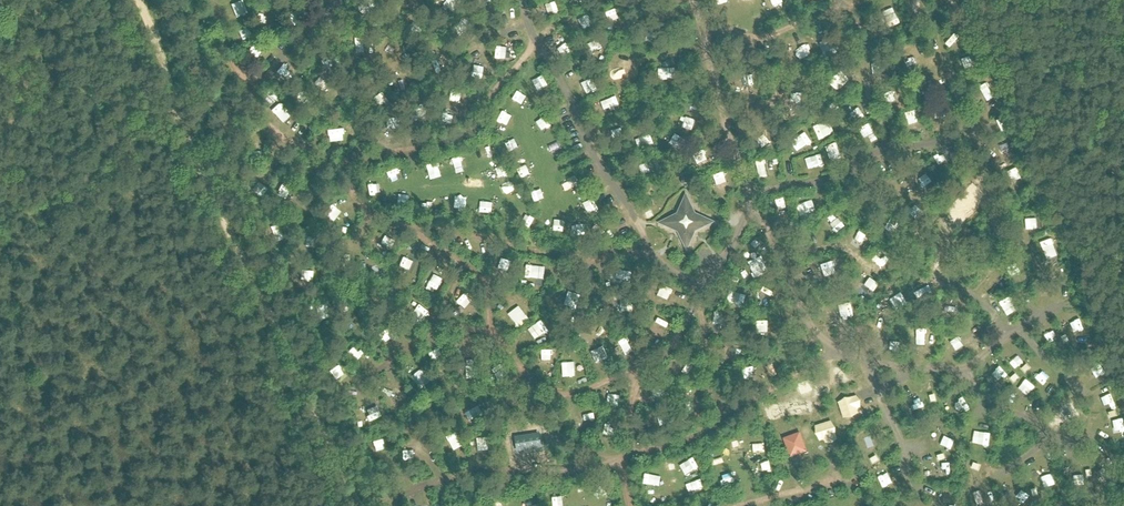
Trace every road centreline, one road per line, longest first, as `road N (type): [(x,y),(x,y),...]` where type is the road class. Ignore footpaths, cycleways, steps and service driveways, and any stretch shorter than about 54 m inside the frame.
road 1 (track): [(355,505),(190,149),(135,0)]

